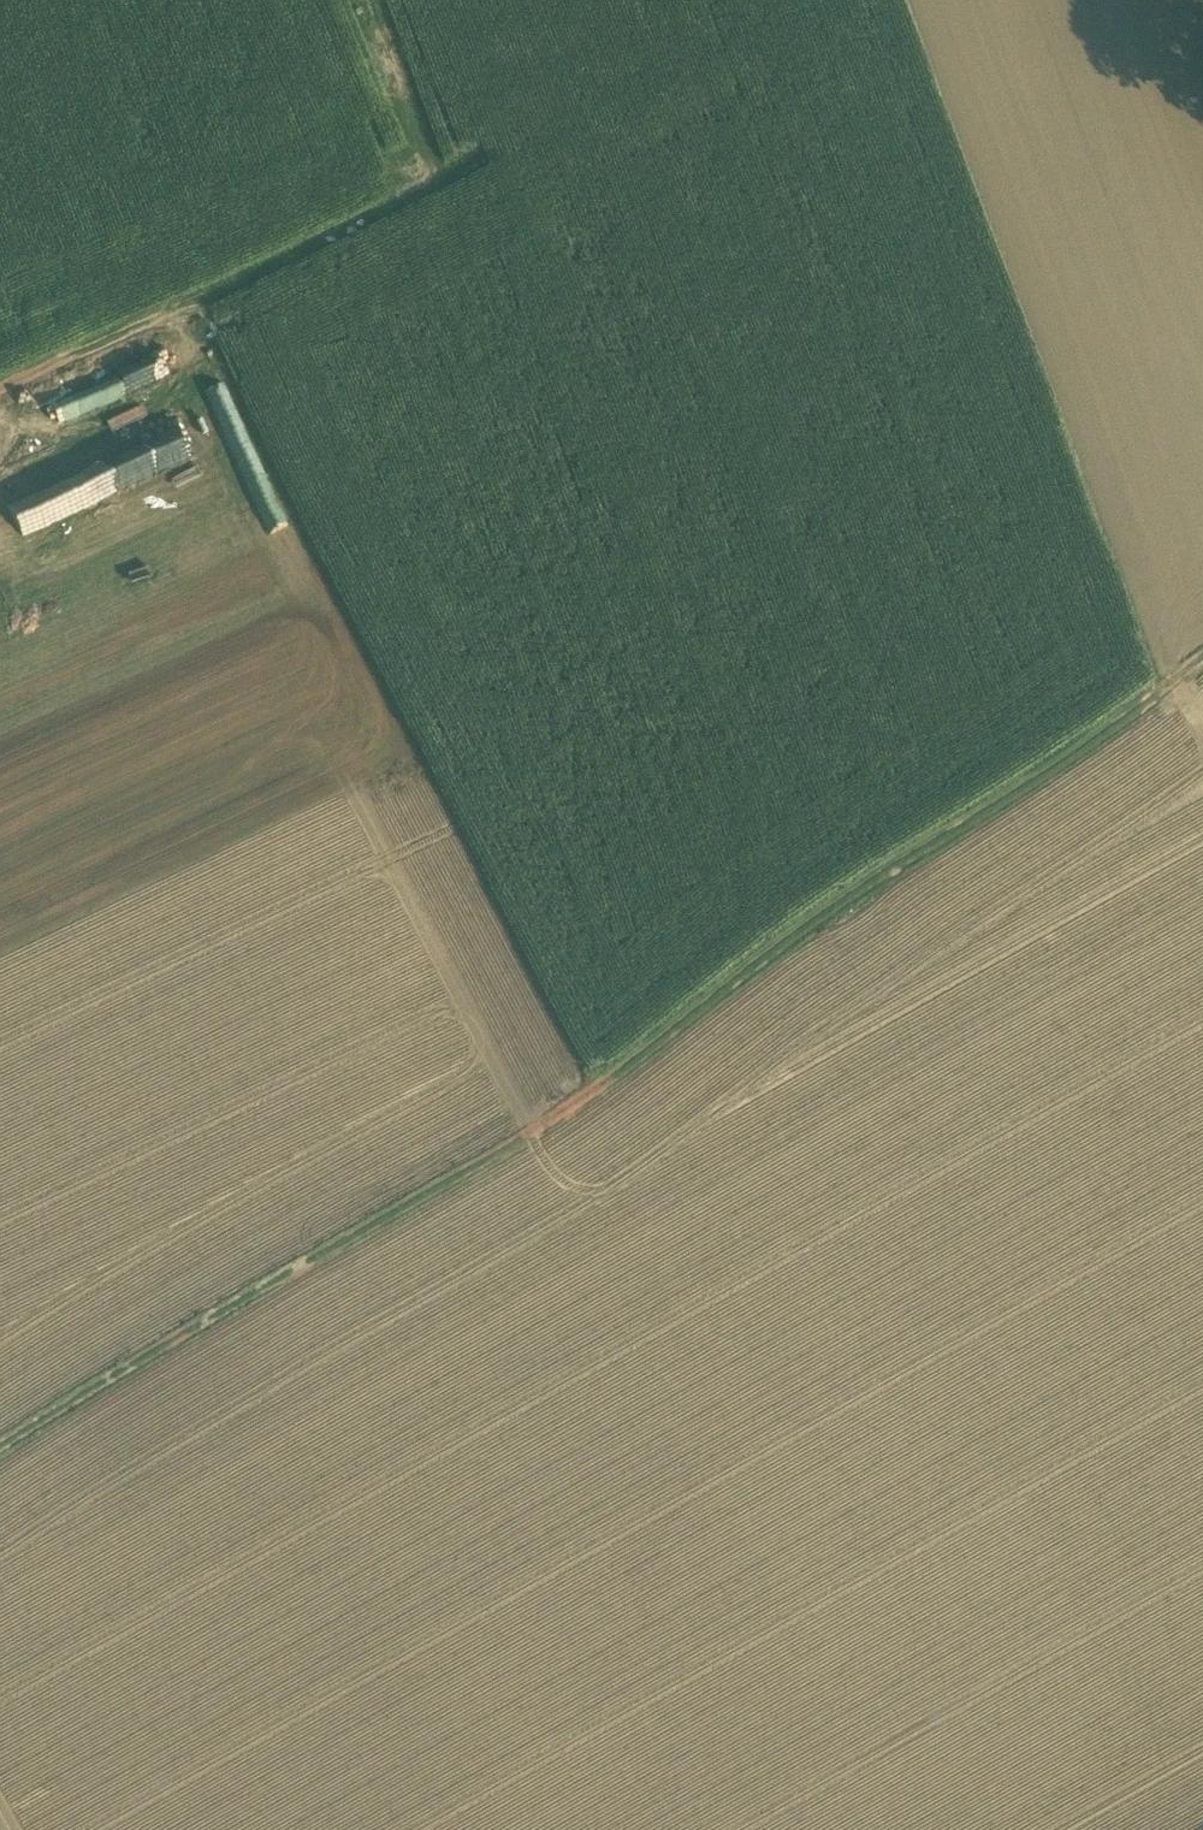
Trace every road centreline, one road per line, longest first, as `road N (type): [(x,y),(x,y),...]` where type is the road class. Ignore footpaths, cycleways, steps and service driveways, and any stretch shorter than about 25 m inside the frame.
road 1 (track): [(0,1457),(101,1385),(491,1177),(748,987),(827,940),(1202,644)]

